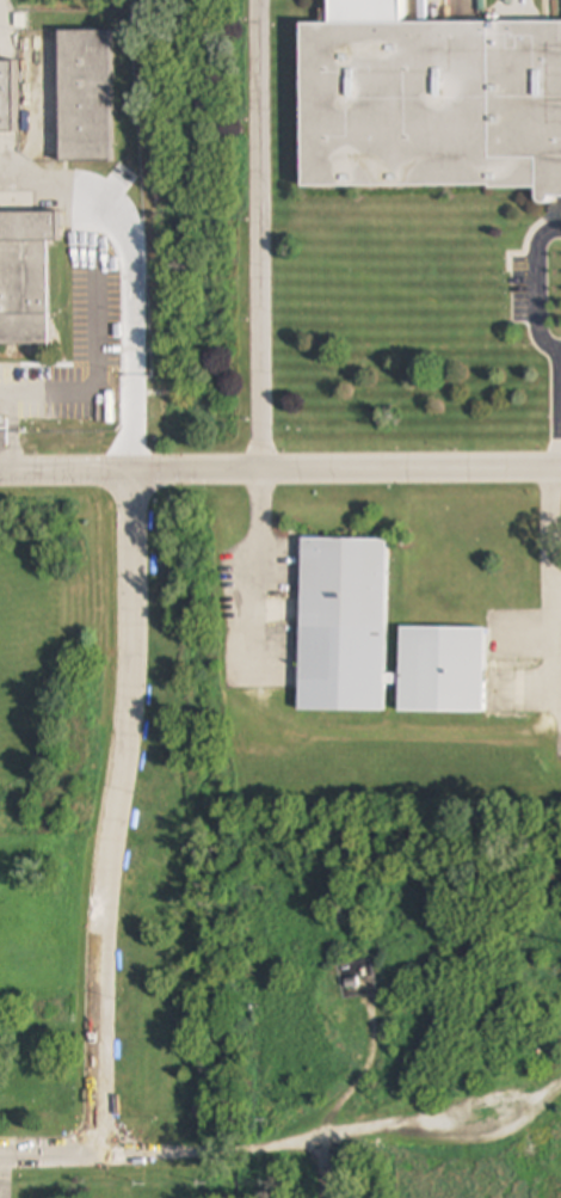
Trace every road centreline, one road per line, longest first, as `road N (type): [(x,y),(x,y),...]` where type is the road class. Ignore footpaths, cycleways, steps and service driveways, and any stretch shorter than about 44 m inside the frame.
road 1 (residential): [(134,471),(129,731),(103,938),(97,1150)]
road 2 (residential): [(560,1080),(475,1116),(260,1141),(0,1152)]
road 3 (residential): [(560,468),(0,470)]

